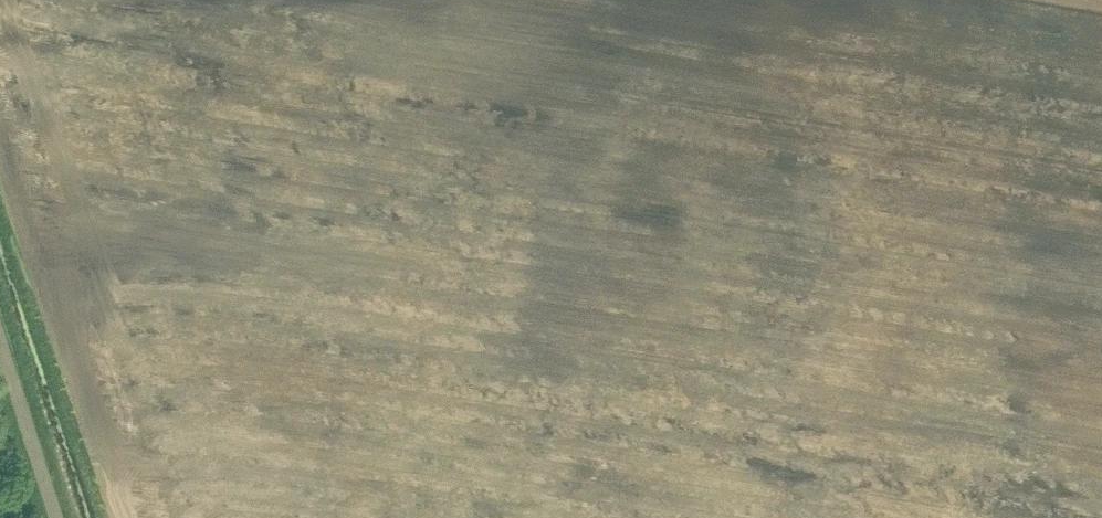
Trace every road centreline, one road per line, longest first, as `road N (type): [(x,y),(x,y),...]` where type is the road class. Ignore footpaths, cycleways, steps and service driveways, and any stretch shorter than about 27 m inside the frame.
road 1 (unclassified): [(0,399),(42,517)]

